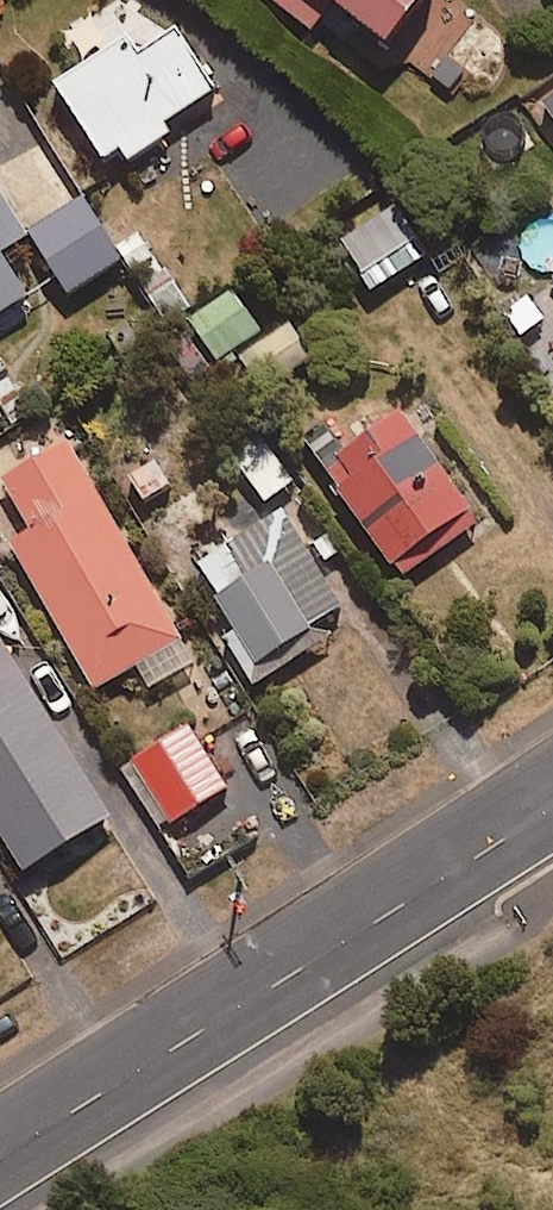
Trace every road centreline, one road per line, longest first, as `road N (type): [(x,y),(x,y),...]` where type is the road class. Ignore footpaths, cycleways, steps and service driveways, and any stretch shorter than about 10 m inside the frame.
road 1 (secondary): [(552,801),(0,1156)]

